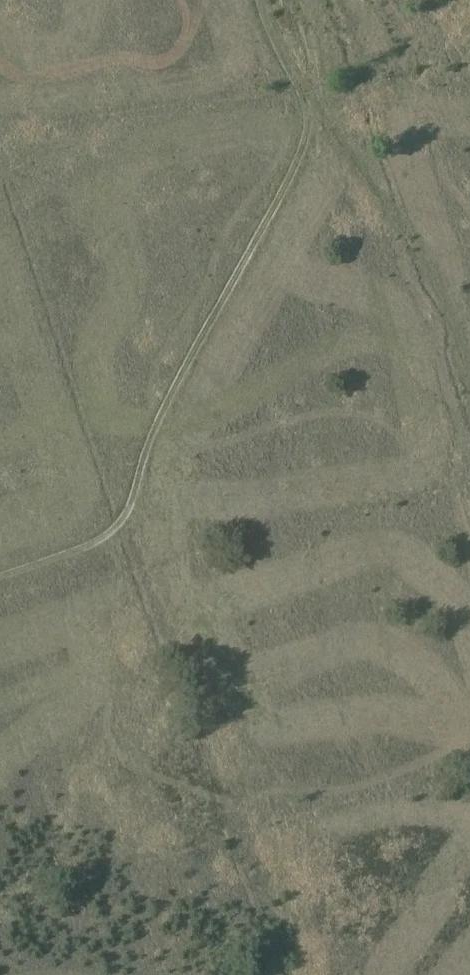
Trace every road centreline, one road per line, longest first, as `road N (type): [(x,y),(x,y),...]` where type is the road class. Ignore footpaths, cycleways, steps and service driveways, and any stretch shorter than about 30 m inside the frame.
road 1 (track): [(298,0),(313,55),(306,138),(290,182),(153,433),(123,524),(66,557),(0,579)]

